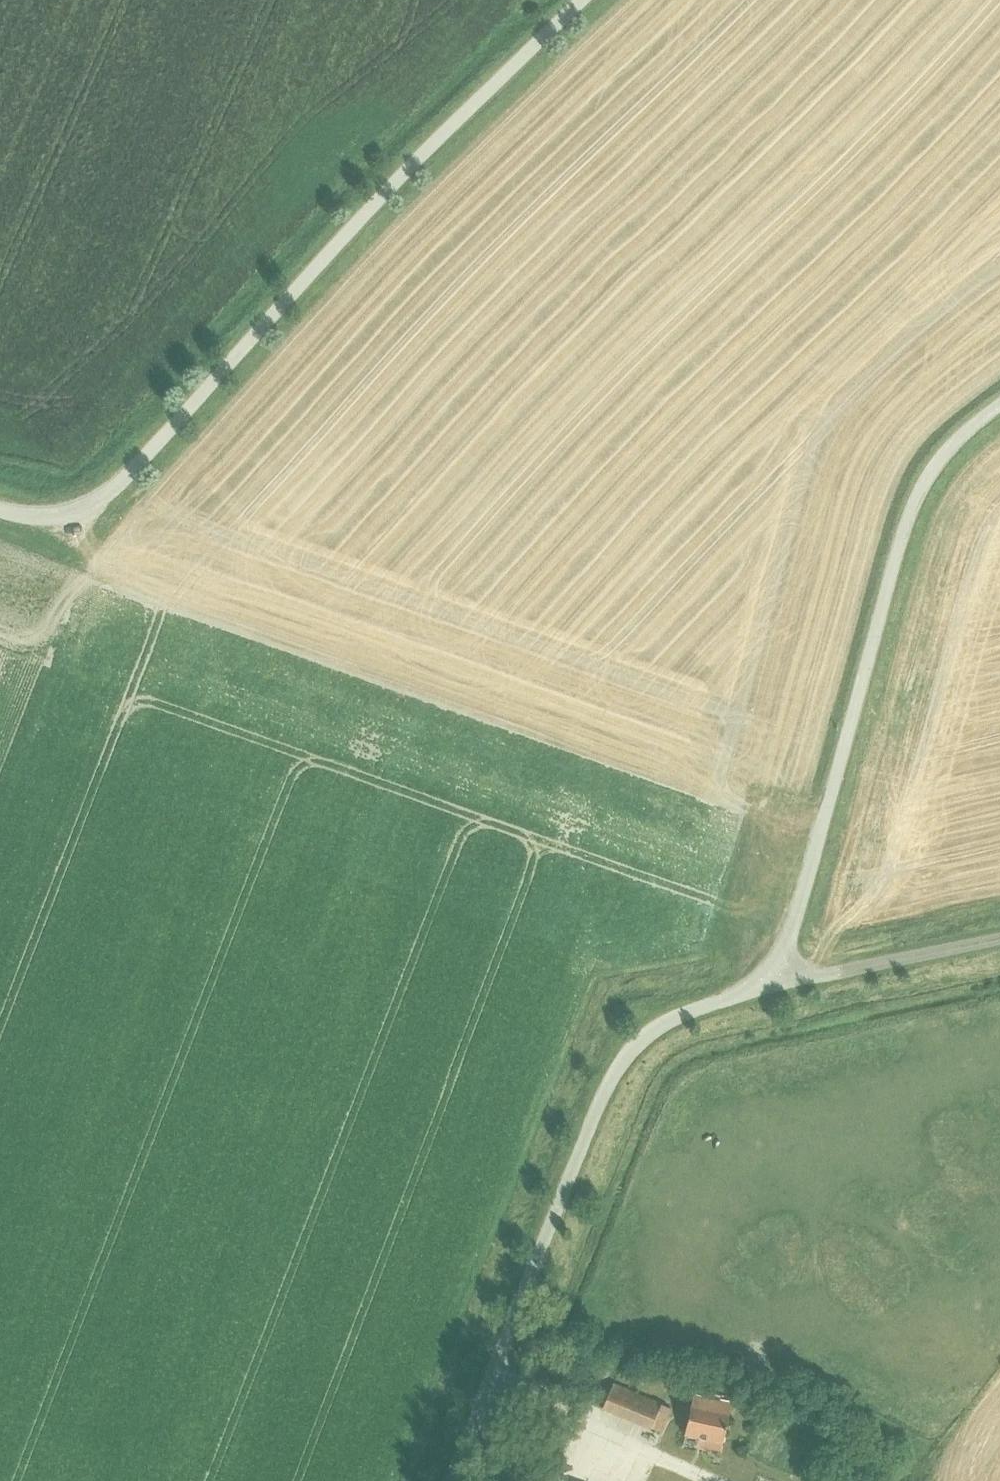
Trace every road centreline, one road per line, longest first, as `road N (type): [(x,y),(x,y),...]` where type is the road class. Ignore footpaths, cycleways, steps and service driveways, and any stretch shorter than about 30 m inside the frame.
road 1 (unclassified): [(0,509),(72,513),(109,492),(369,210),(581,0)]
road 2 (unclassified): [(450,1480),(587,1131),(627,1054),(678,1016),(784,984)]
road 3 (unclassified): [(784,984),(782,961),(905,522),(931,470),(999,404)]
road 4 (unclassified): [(999,936),(784,984)]

